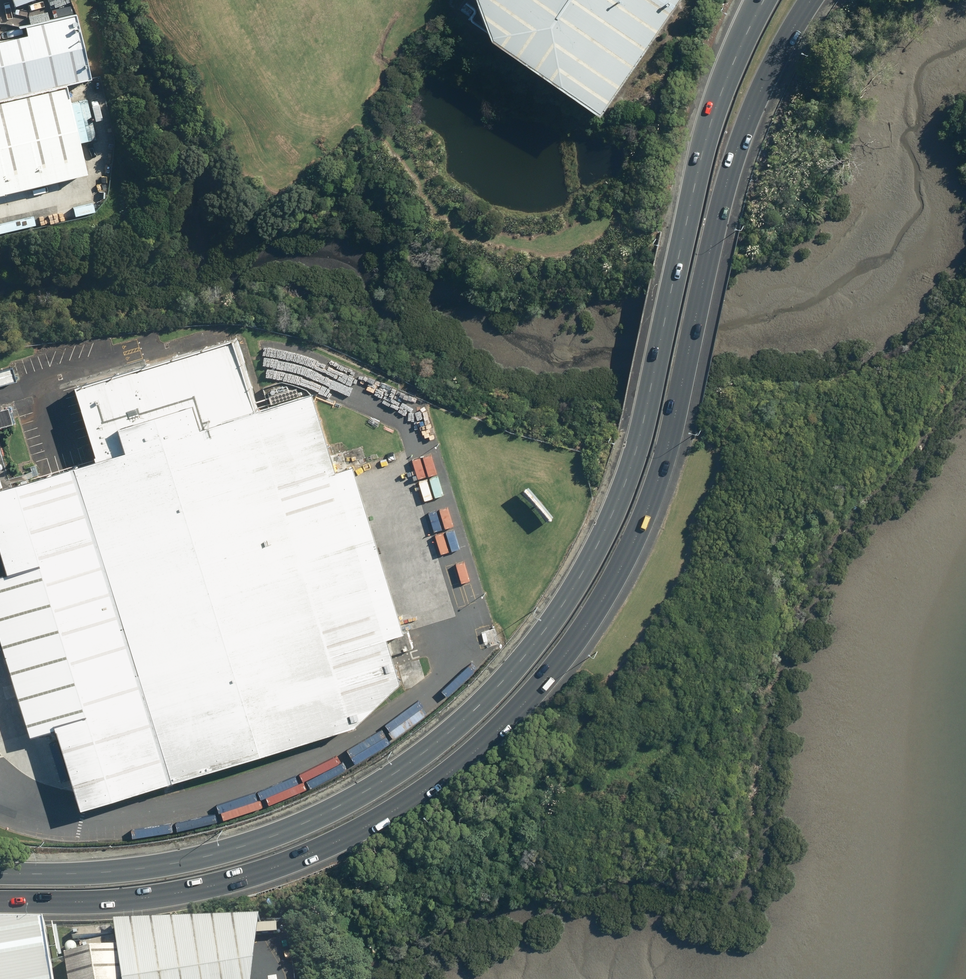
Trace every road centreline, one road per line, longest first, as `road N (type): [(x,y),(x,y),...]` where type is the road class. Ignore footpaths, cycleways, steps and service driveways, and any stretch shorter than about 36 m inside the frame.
road 1 (primary): [(811,0),(767,76),(730,168),(678,424),(648,514),(600,603),(529,696),(400,804),(294,859),(176,892),(0,902)]
road 2 (primary): [(0,874),(157,866),(314,818),(406,766),(527,653),(615,510),(642,426),(708,135),(760,0)]

